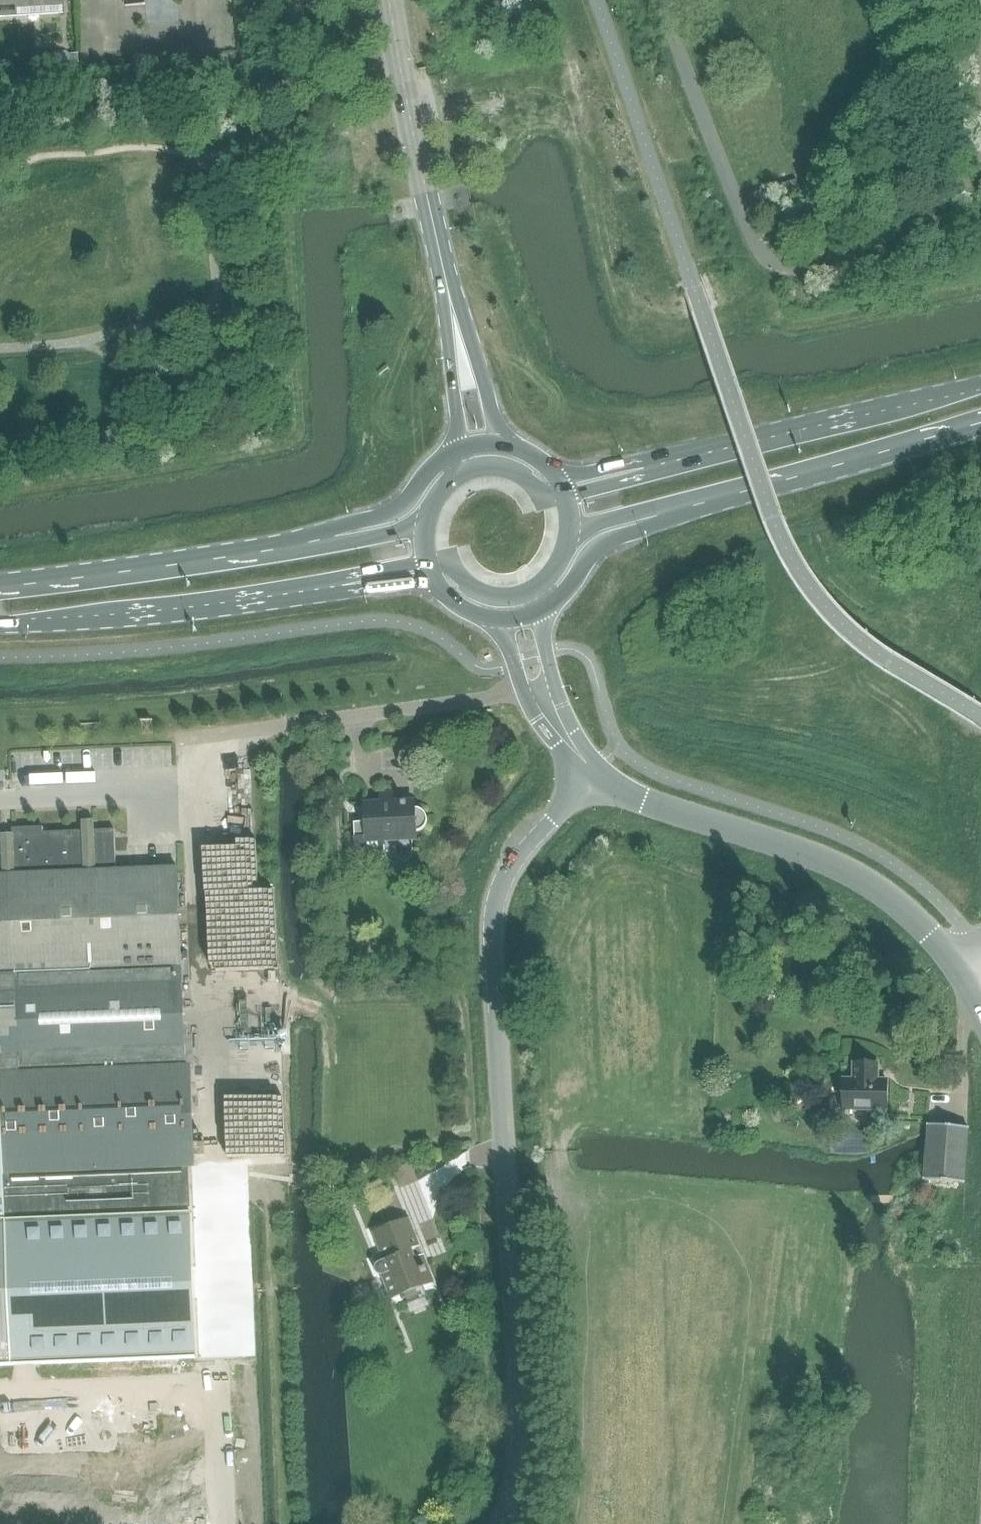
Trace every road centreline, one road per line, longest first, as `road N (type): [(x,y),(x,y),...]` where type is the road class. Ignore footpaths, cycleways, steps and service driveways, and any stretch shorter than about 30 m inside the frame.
road 1 (unclassified): [(504,1523),(516,1486),(521,1406),(494,930),(517,859),(593,771)]
road 2 (tertiary): [(962,967),(909,912),(840,868),(636,797),(593,771)]
road 3 (primary): [(980,388),(650,466)]
road 4 (primary): [(0,624),(336,586)]
road 5 (primary): [(331,536),(0,584)]
road 6 (primary): [(660,514),(980,422)]
road 7 (tertiary): [(450,301),(391,0)]
road 8 (tertiary): [(510,445),(496,429),(450,301)]
road 9 (primary): [(458,449),(400,508),(331,536)]
road 10 (primary): [(545,610),(600,545),(660,514)]
road 11 (tertiary): [(450,301),(458,449)]
road 12 (primary): [(427,561),(449,560),(468,584),(496,595),(544,583)]
road 13 (primary): [(567,496),(542,497),(504,467),(456,475)]

